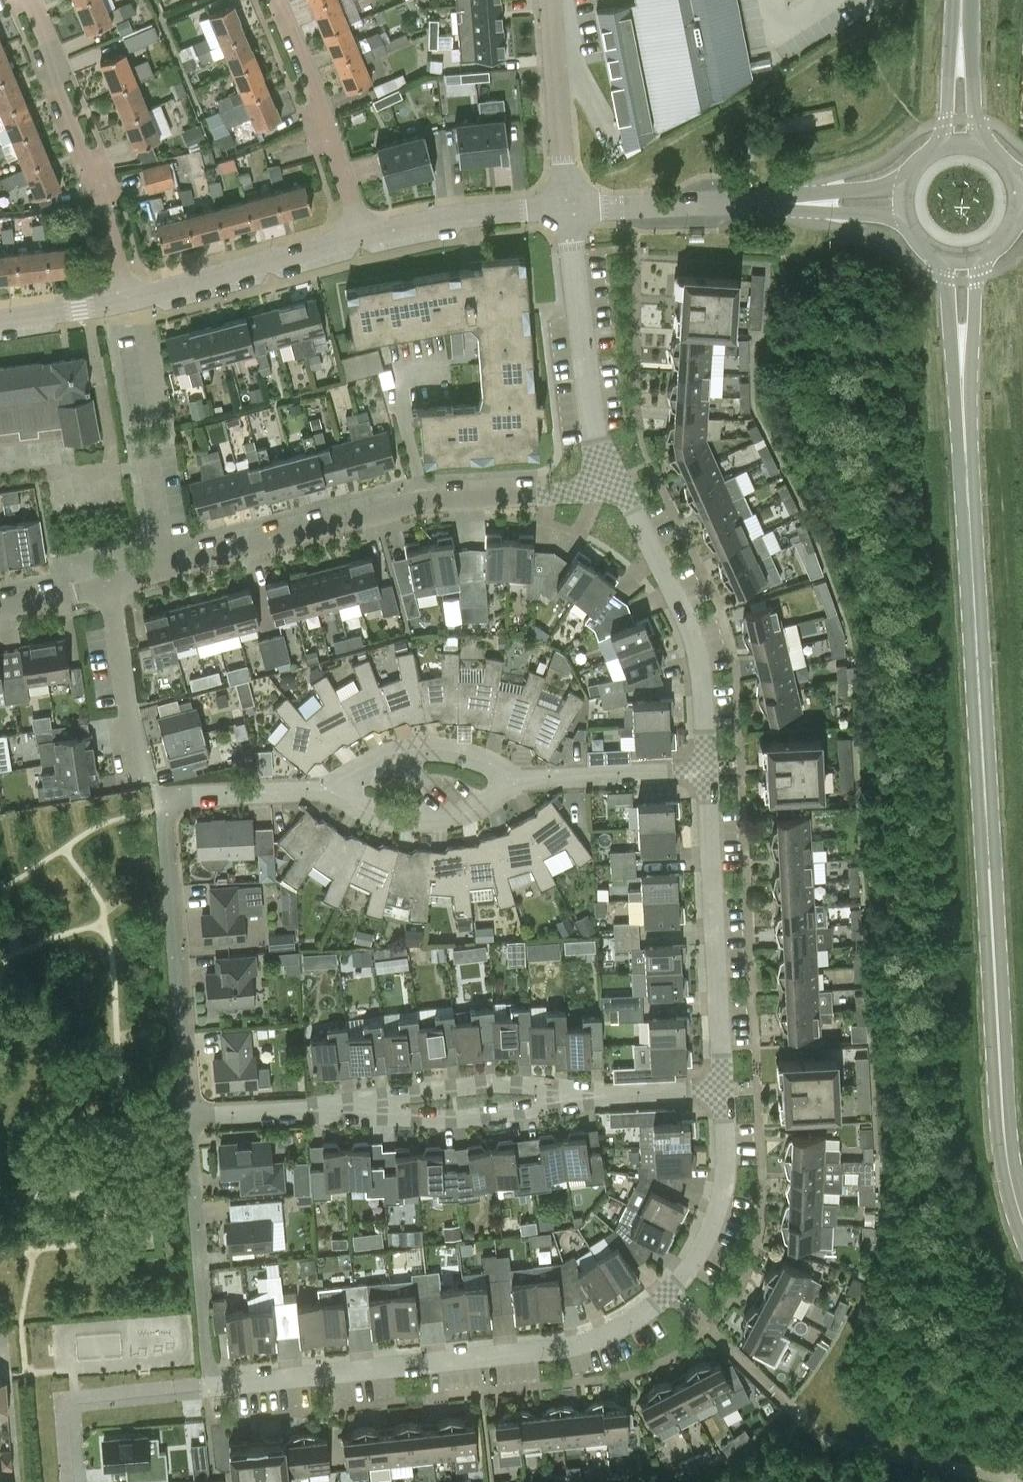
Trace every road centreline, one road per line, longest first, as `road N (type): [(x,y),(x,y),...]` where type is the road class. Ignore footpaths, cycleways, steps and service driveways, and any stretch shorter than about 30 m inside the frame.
road 1 (secondary): [(1022,1218),(1008,1171),(964,431),(963,259)]
road 2 (residential): [(210,1388),(568,1351),(647,1317),(706,1249),(723,1201),(717,1097)]
road 3 (residential): [(189,1113),(168,807),(340,792)]
road 4 (residential): [(166,568),(392,507),(616,487)]
road 5 (residential): [(905,199),(572,205)]
road 6 (residential): [(134,301),(24,0)]
road 7 (residential): [(717,1097),(708,777)]
road 8 (residential): [(708,777),(705,663),(677,591),(616,487)]
road 9 (residential): [(616,487),(594,435),(572,205)]
road 10 (residential): [(210,1388),(189,1113)]
road 11 (residential): [(166,568),(161,430),(134,301)]
road 12 (residential): [(358,241),(264,0)]
road 13 (residential): [(134,301),(358,241)]
road 14 (residential): [(358,241),(572,205)]
road 15 (residential): [(567,1100),(522,1083),(457,1085),(360,1106)]
road 16 (residential): [(360,1106),(400,1119),(450,1121),(567,1100)]
road 17 (residential): [(572,205),(553,0)]
road 18 (residential): [(523,784),(483,757),(441,750),(400,752),(340,792)]
road 19 (residential): [(340,792),(376,821),(417,827),(465,815),(523,784)]
road 20 (residential): [(708,777),(523,784)]
road 21 (residential): [(189,1113),(360,1106)]
road 22 (residential): [(134,747),(103,586)]
road 23 (residential): [(567,1100),(717,1097)]
road 24 (secondary): [(965,142),(961,0)]
road 25 (residential): [(0,320),(134,301)]

